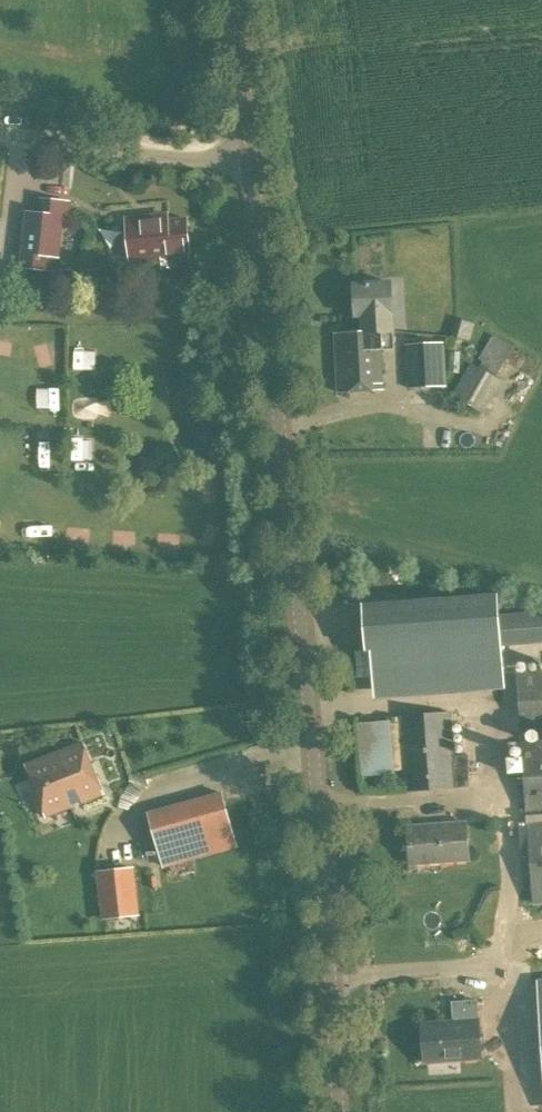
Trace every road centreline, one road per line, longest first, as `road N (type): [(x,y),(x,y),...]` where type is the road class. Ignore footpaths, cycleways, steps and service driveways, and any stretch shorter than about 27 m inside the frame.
road 1 (tertiary): [(348,1111),(257,164)]
road 2 (residential): [(257,164),(0,129)]
road 3 (tertiary): [(257,164),(240,0)]

